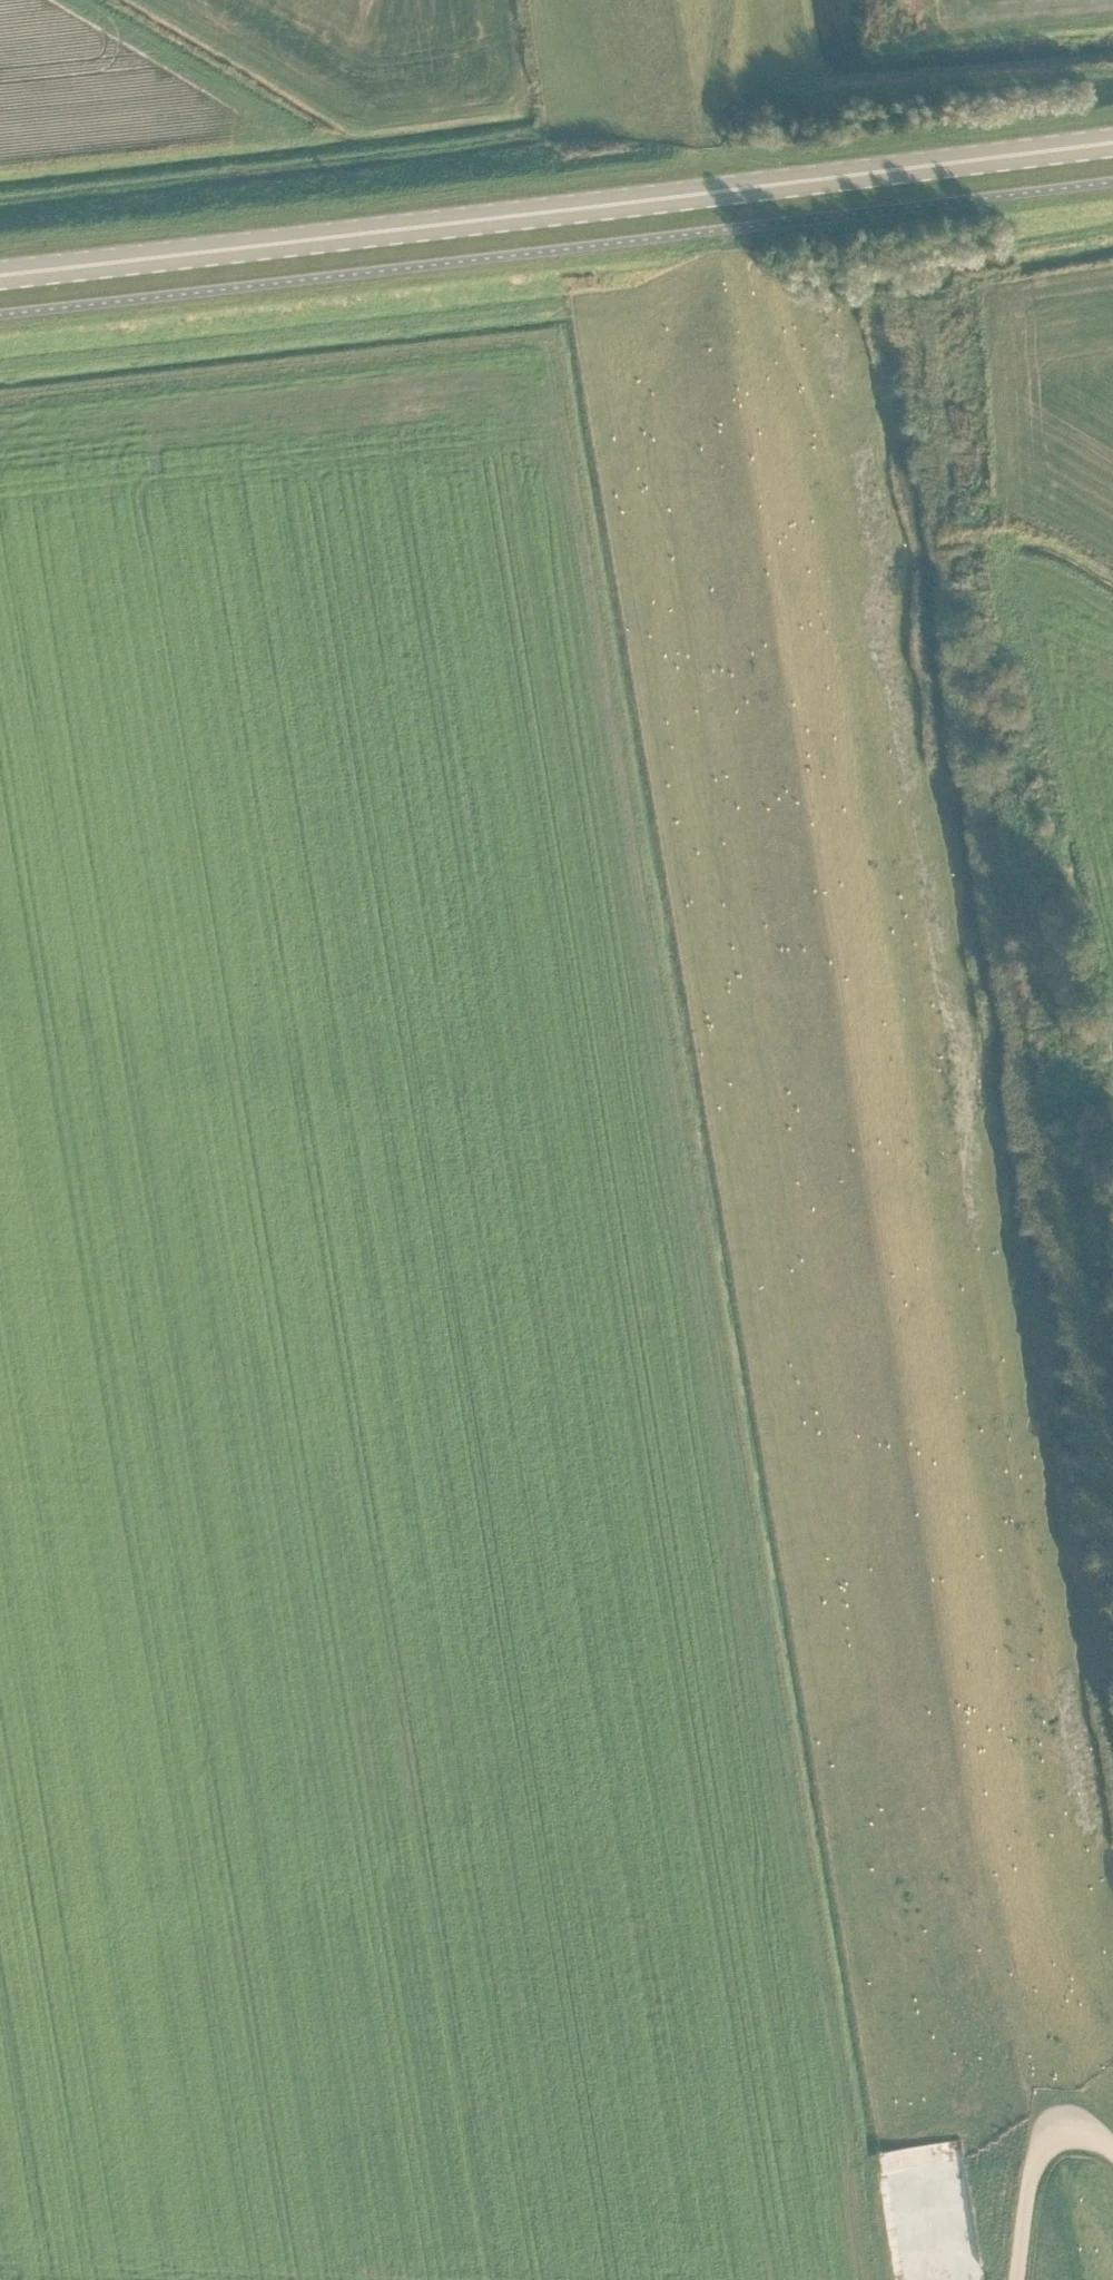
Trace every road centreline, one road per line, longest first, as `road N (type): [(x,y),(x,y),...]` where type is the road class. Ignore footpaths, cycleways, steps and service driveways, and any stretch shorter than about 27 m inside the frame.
road 1 (primary): [(0,271),(1112,140)]
road 2 (track): [(1019,2279),(1038,2151),(1057,2129),(1076,2126),(1112,2156)]

